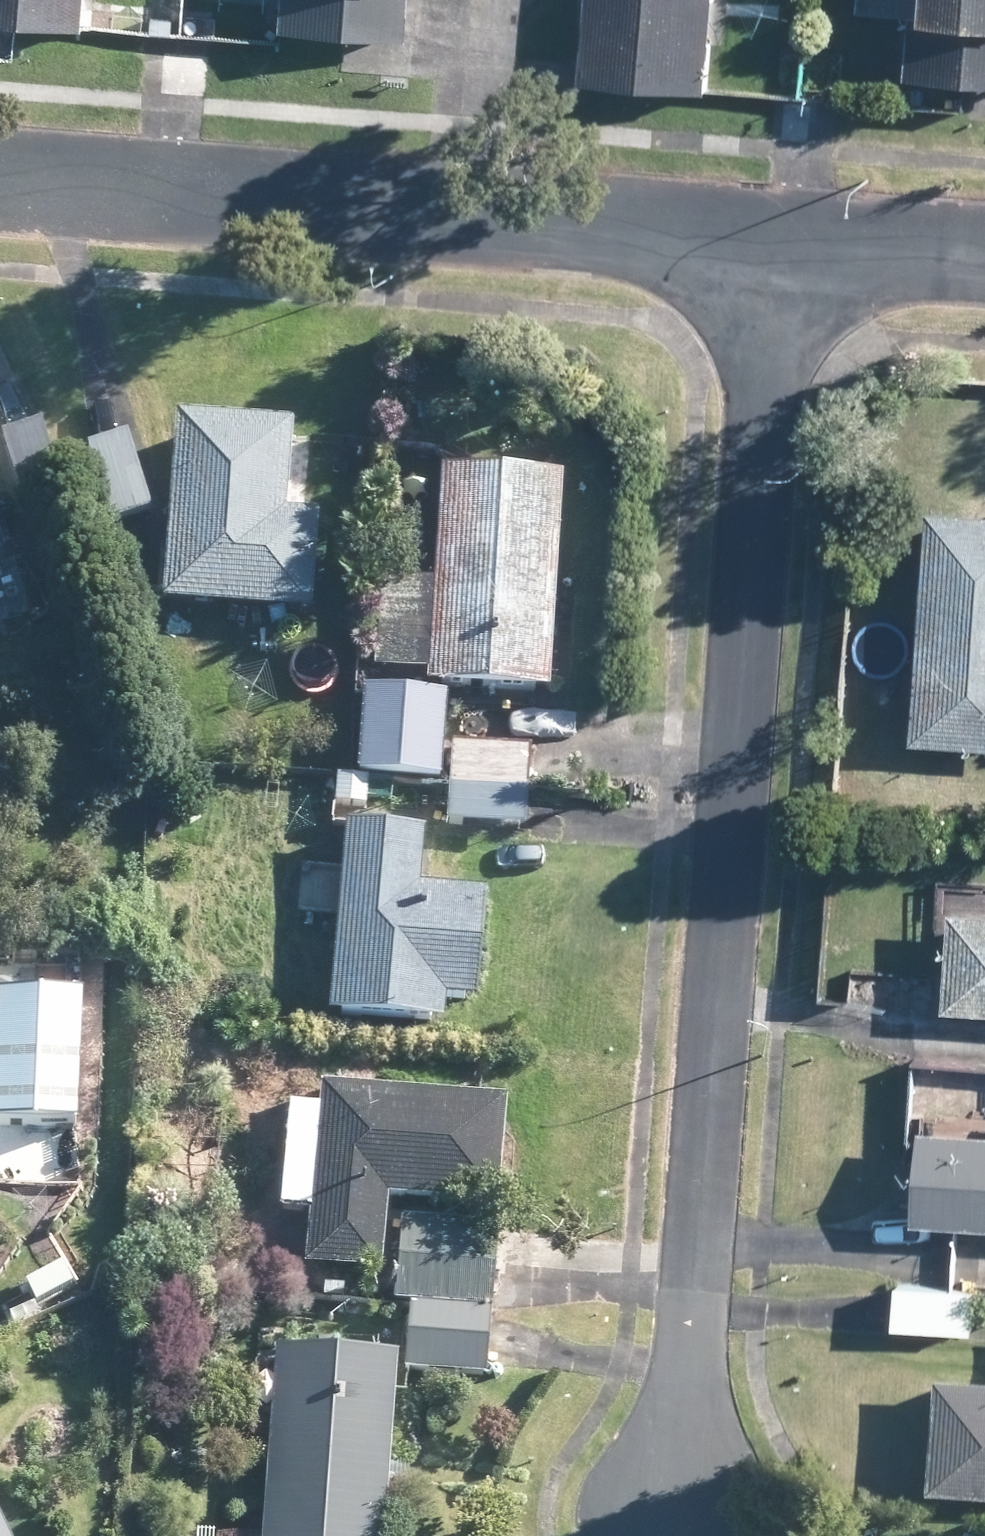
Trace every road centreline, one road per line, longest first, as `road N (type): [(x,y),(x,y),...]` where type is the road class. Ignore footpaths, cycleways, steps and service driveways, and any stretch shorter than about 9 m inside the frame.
road 1 (residential): [(673,1534),(775,242)]
road 2 (residential): [(0,171),(775,242)]
road 3 (residential): [(775,242),(984,260)]

